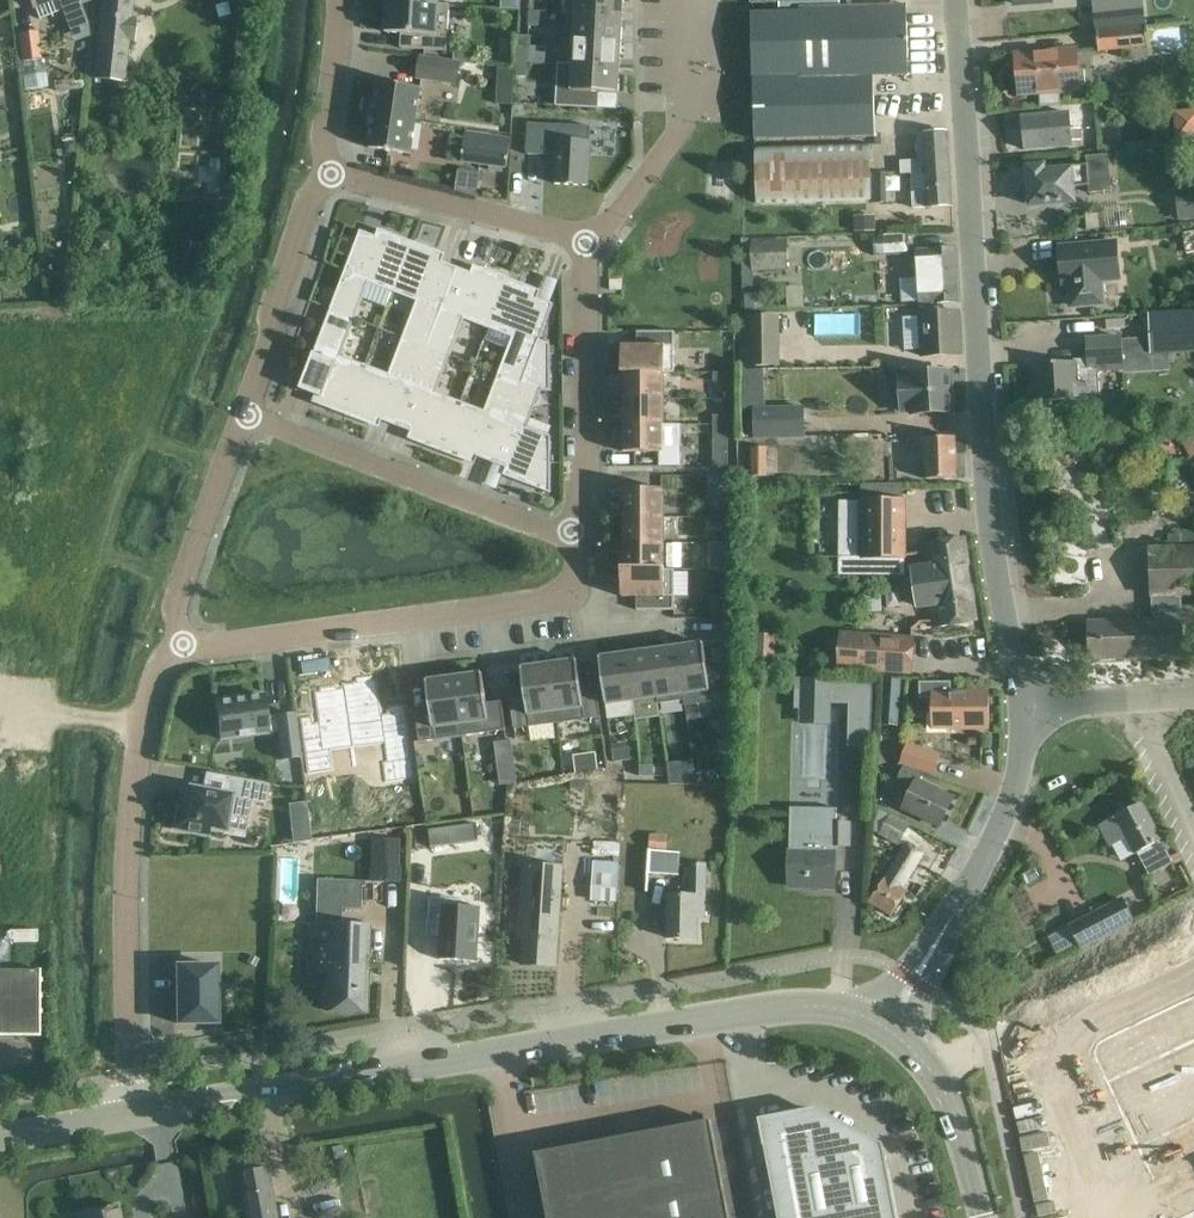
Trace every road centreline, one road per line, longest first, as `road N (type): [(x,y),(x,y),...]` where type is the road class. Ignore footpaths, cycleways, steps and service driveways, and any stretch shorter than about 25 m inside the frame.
road 1 (tertiary): [(886,1028),(844,1009),(803,1006),(135,1118)]
road 2 (tertiary): [(1021,711),(989,516),(955,0)]
road 3 (residential): [(135,1118),(128,1077),(131,812),(153,681),(183,645)]
road 4 (residential): [(183,645),(549,600),(575,577),(576,541)]
road 5 (residential): [(576,541),(243,414)]
road 6 (tertiary): [(886,1028),(1000,821),(1017,779),(1021,711)]
road 7 (residential): [(576,541),(586,242)]
road 8 (residential): [(586,242),(684,124),(684,0)]
road 9 (residential): [(586,242),(330,174)]
road 10 (residential): [(243,414),(307,202),(330,174)]
road 11 (residential): [(183,645),(176,603),(243,414)]
road 12 (tertiary): [(982,1217),(957,1120),(938,1084),(886,1028)]
road 13 (residential): [(330,174),(323,132),(340,0)]
road 14 (residential): [(1021,711),(1193,700)]
road 15 (tertiary): [(135,1118),(0,1141)]

